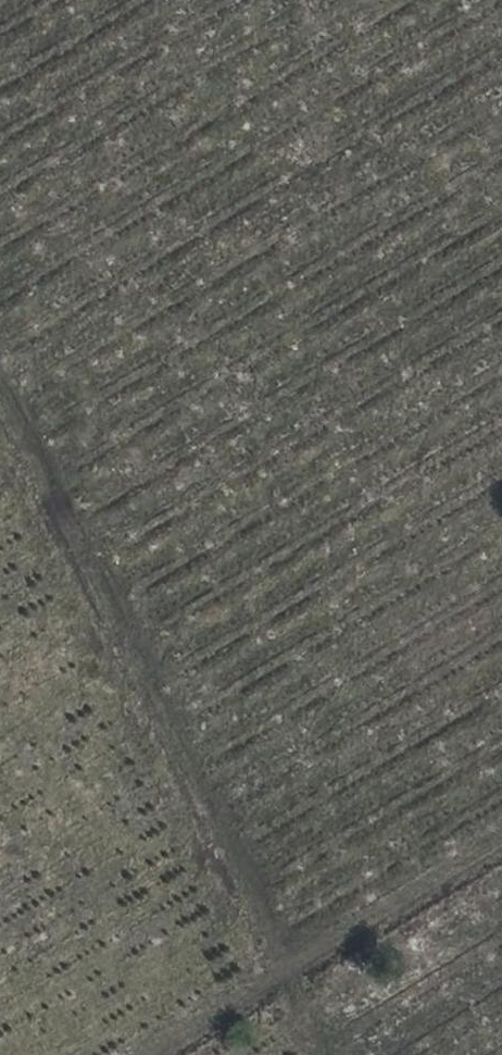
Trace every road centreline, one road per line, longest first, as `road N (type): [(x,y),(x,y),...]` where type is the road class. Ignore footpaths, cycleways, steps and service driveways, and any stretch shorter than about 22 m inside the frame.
road 1 (track): [(156,1054),(501,849)]

